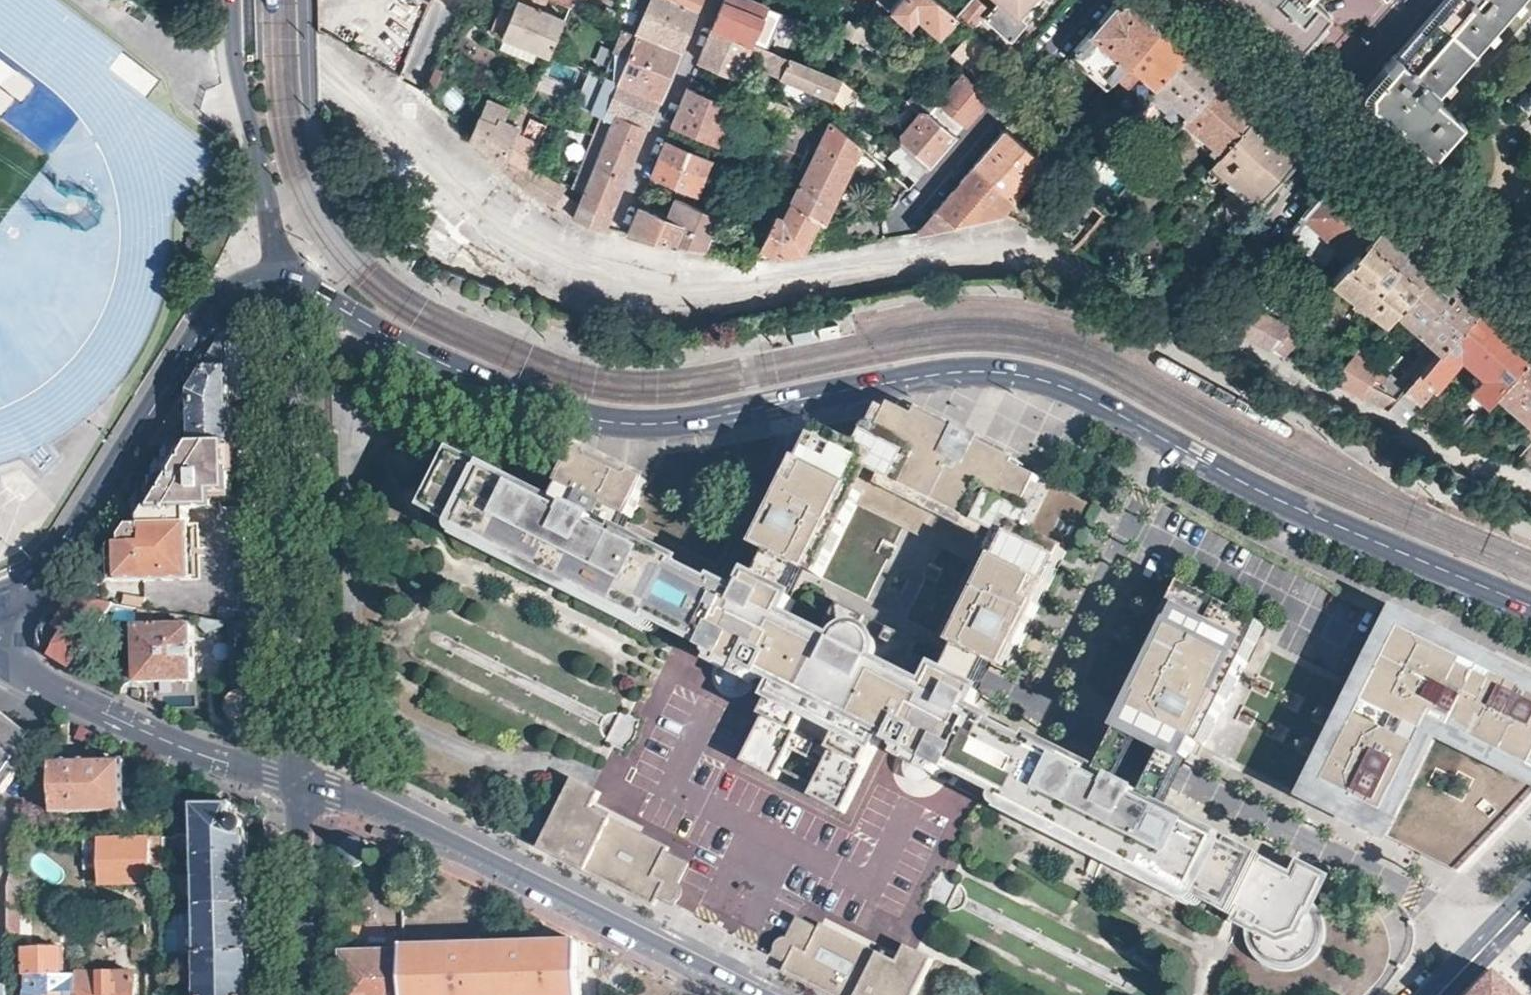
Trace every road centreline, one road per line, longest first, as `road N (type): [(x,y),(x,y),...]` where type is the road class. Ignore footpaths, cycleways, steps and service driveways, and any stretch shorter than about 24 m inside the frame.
road 1 (secondary): [(1178,447),(1058,385),(976,371),(665,424),(601,419),(490,382),(333,303),(283,268)]
road 2 (residential): [(1493,927),(1063,721),(1045,705),(1044,691),(1178,447)]
road 3 (residential): [(294,783),(283,268)]
road 4 (secondary): [(294,783),(389,815),(763,994)]
road 5 (secondary): [(283,268),(227,296),(38,586),(0,605)]
road 6 (secondary): [(1530,605),(1271,496),(1178,447)]
road 7 (residential): [(900,222),(1097,0)]
road 8 (secondary): [(294,783),(226,763),(35,677)]
road 9 (residential): [(283,268),(238,80),(230,0)]
road 10 (residential): [(1337,138),(1530,309)]
road 11 (residential): [(615,225),(709,0)]
road 12 (tertiary): [(301,994),(294,783)]
road 13 (residential): [(1212,290),(1337,138)]
road 14 (residential): [(1178,0),(1314,118)]
road 15 (residential): [(1314,118),(1418,0)]

